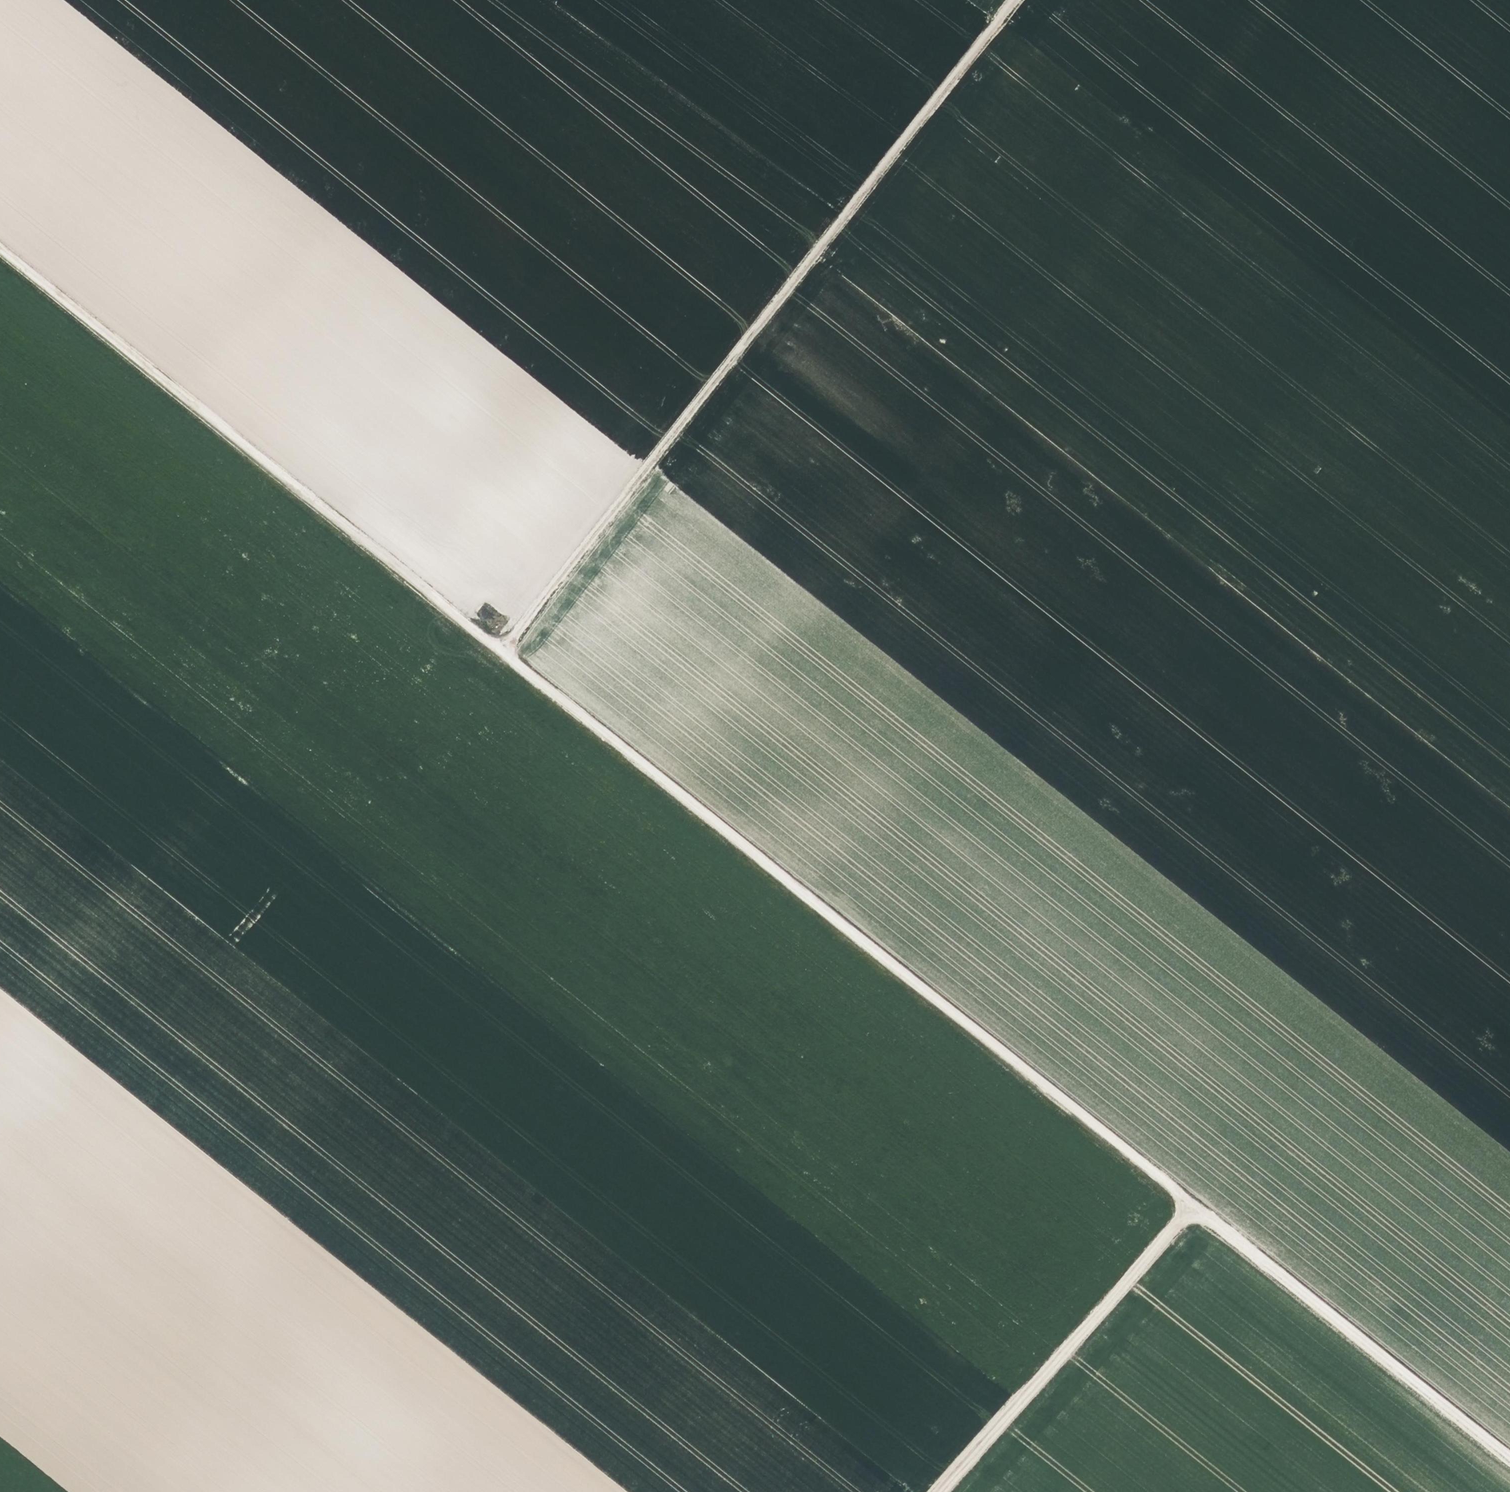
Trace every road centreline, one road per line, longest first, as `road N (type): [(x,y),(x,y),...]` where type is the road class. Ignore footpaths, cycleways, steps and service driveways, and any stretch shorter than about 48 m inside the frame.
road 1 (track): [(0,249),(494,652),(1509,1458)]
road 2 (track): [(494,652),(1011,0)]
road 3 (track): [(1187,1200),(929,1491)]

